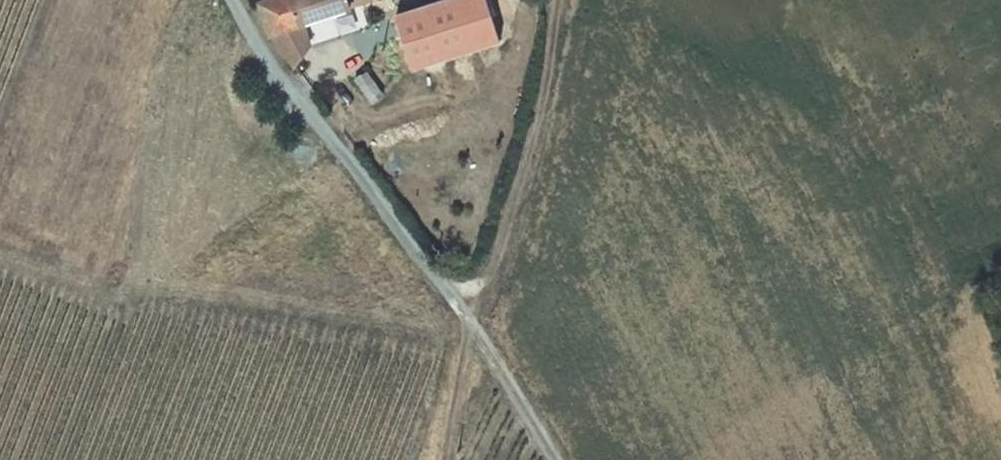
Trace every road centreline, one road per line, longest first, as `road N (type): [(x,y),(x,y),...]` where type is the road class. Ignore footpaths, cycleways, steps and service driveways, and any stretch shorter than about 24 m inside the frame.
road 1 (unclassified): [(471,324),(269,67),(233,0)]
road 2 (track): [(556,0),(528,169),(471,324)]
road 3 (track): [(556,459),(471,324)]
road 4 (track): [(471,324),(444,459)]

